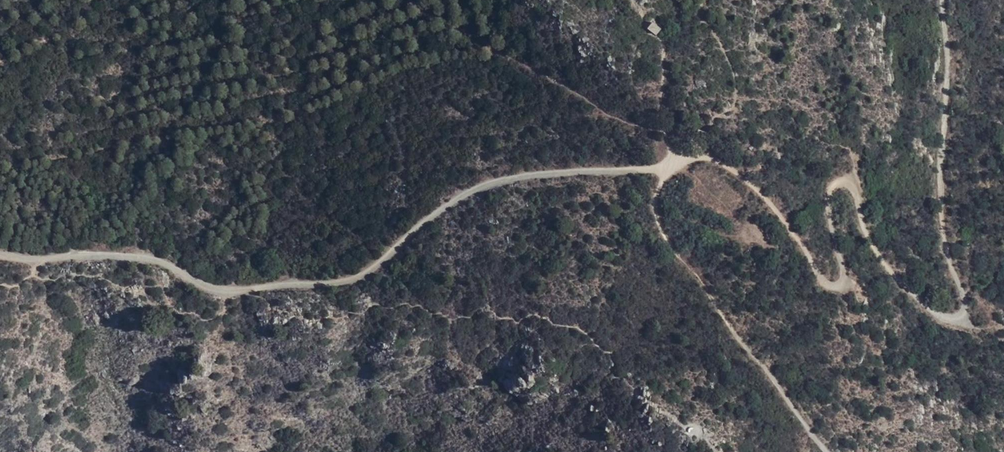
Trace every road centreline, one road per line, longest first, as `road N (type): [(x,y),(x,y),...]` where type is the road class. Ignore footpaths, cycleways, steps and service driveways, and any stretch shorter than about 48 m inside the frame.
road 1 (track): [(946,0),(950,81),(939,157),(948,249),(969,292),(964,312),(947,314),(902,279),(869,229),(852,182),(834,185),(829,209),(846,283),(827,278),(785,214),(734,165),(697,155),(672,163)]
road 2 (track): [(365,276),(285,287),(203,283),(132,254),(0,255)]
road 3 (track): [(365,276),(442,209),(495,178),(672,163)]

